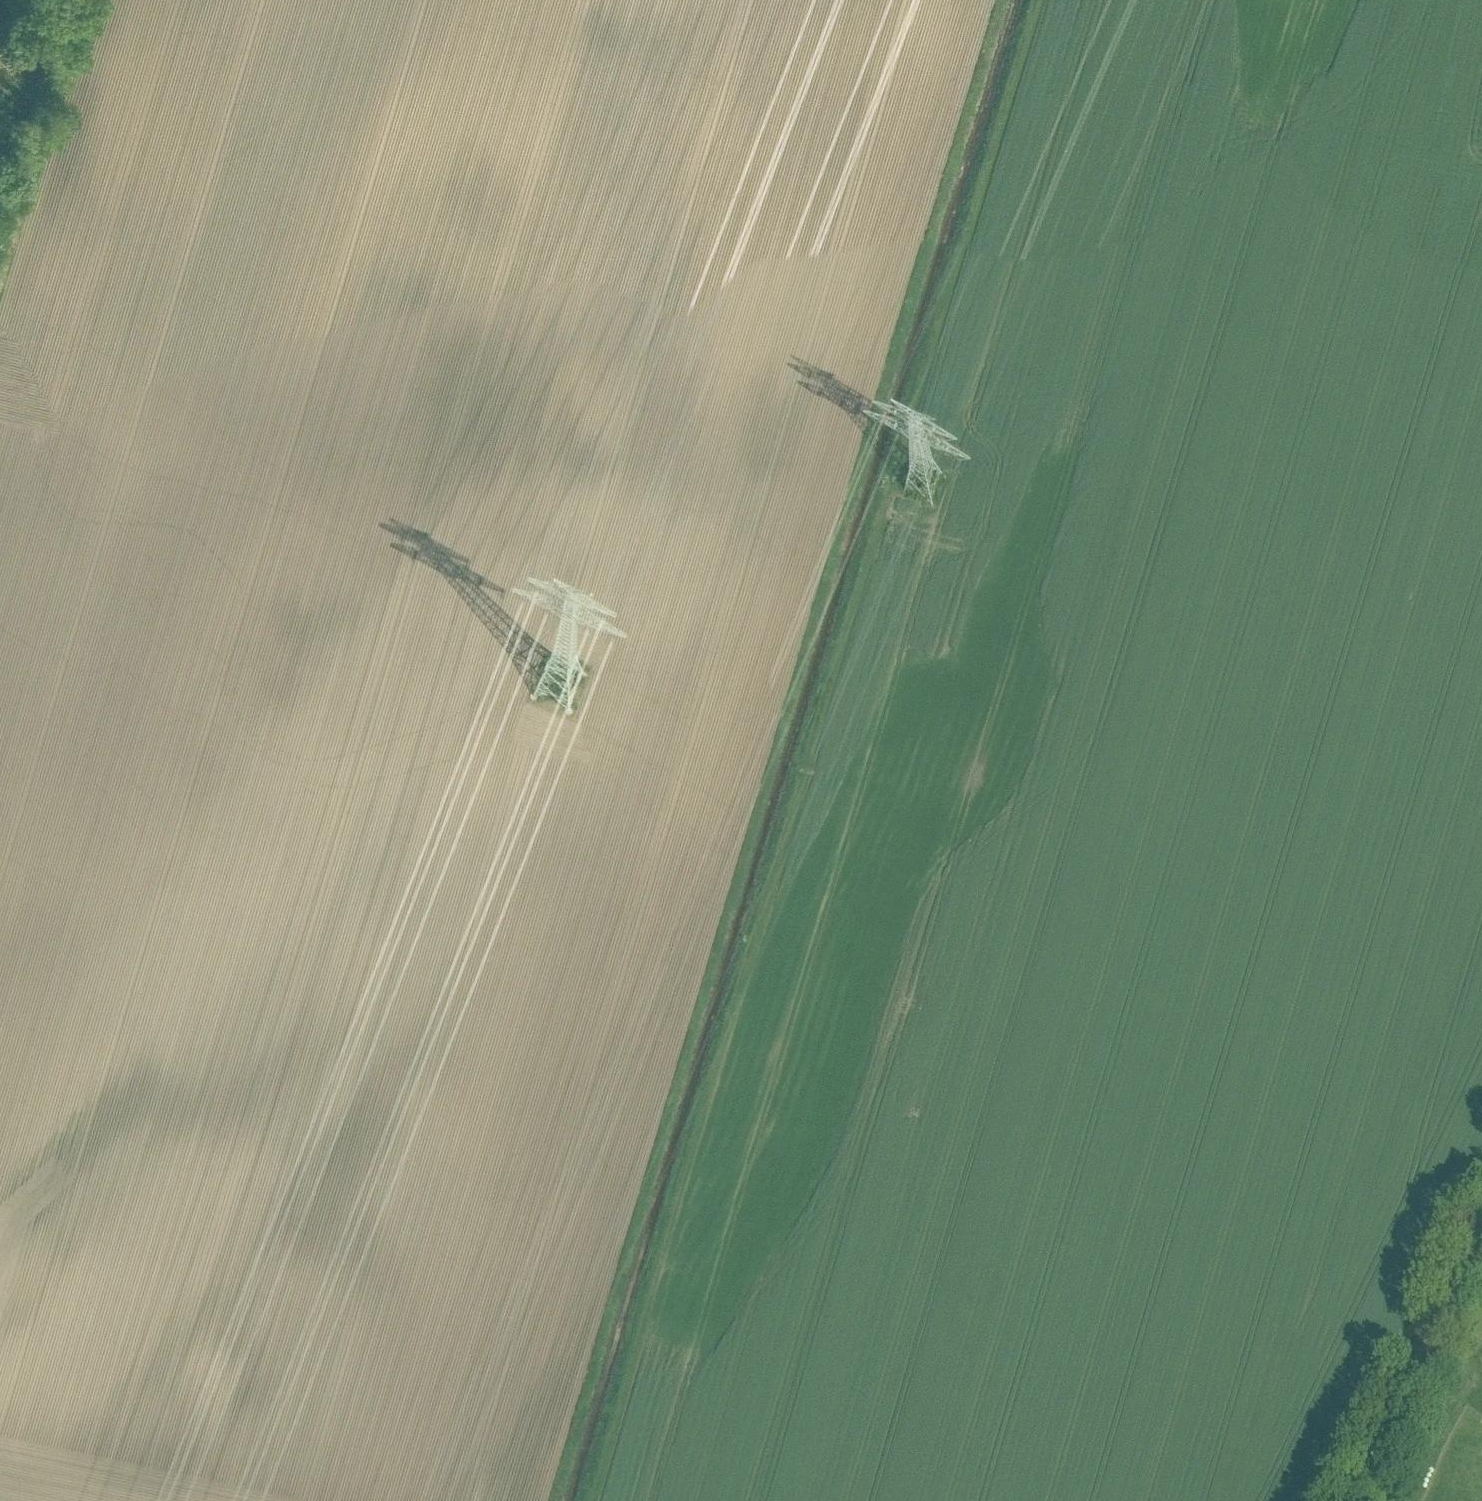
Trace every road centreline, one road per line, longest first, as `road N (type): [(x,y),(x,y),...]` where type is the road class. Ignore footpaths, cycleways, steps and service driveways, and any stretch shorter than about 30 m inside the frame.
road 1 (unclassified): [(1353,1500),(1481,1235)]

